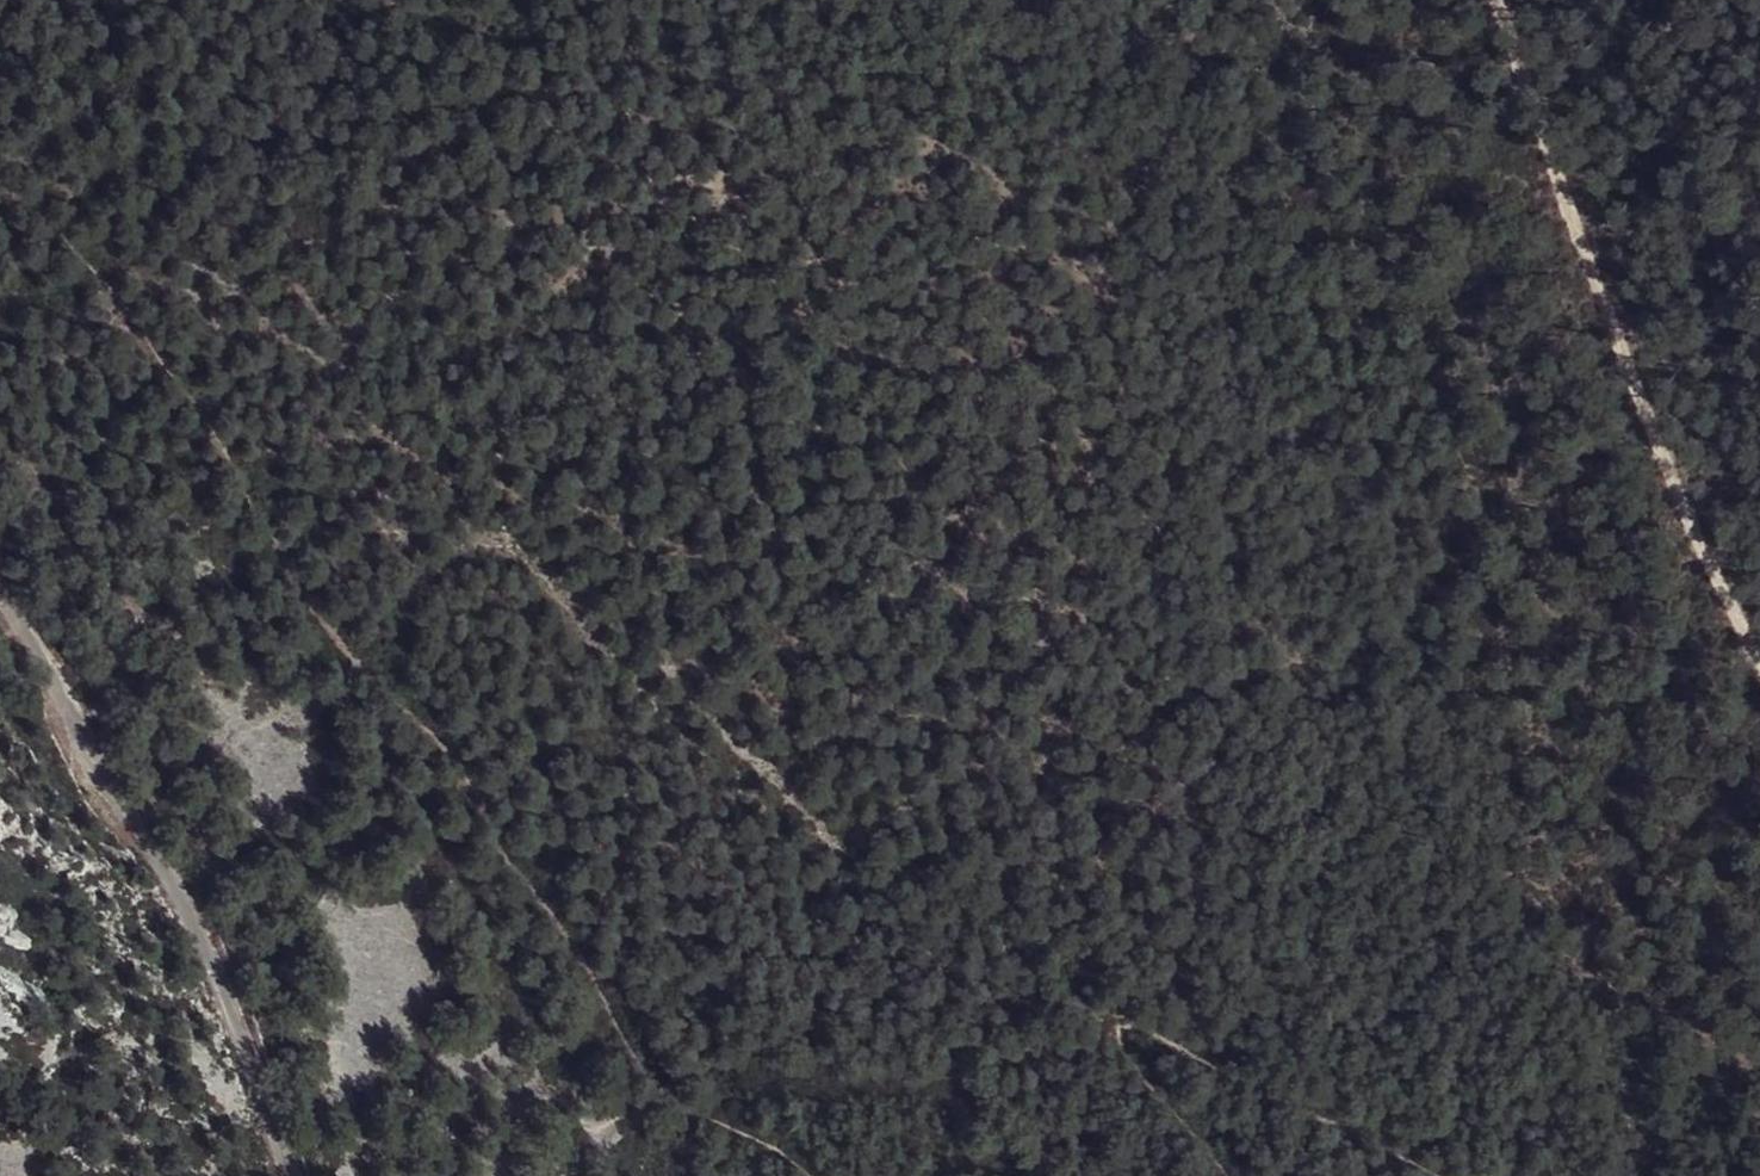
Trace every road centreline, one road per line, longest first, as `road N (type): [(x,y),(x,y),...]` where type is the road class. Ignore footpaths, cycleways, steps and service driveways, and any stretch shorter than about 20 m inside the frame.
road 1 (track): [(1759,742),(1536,0)]

